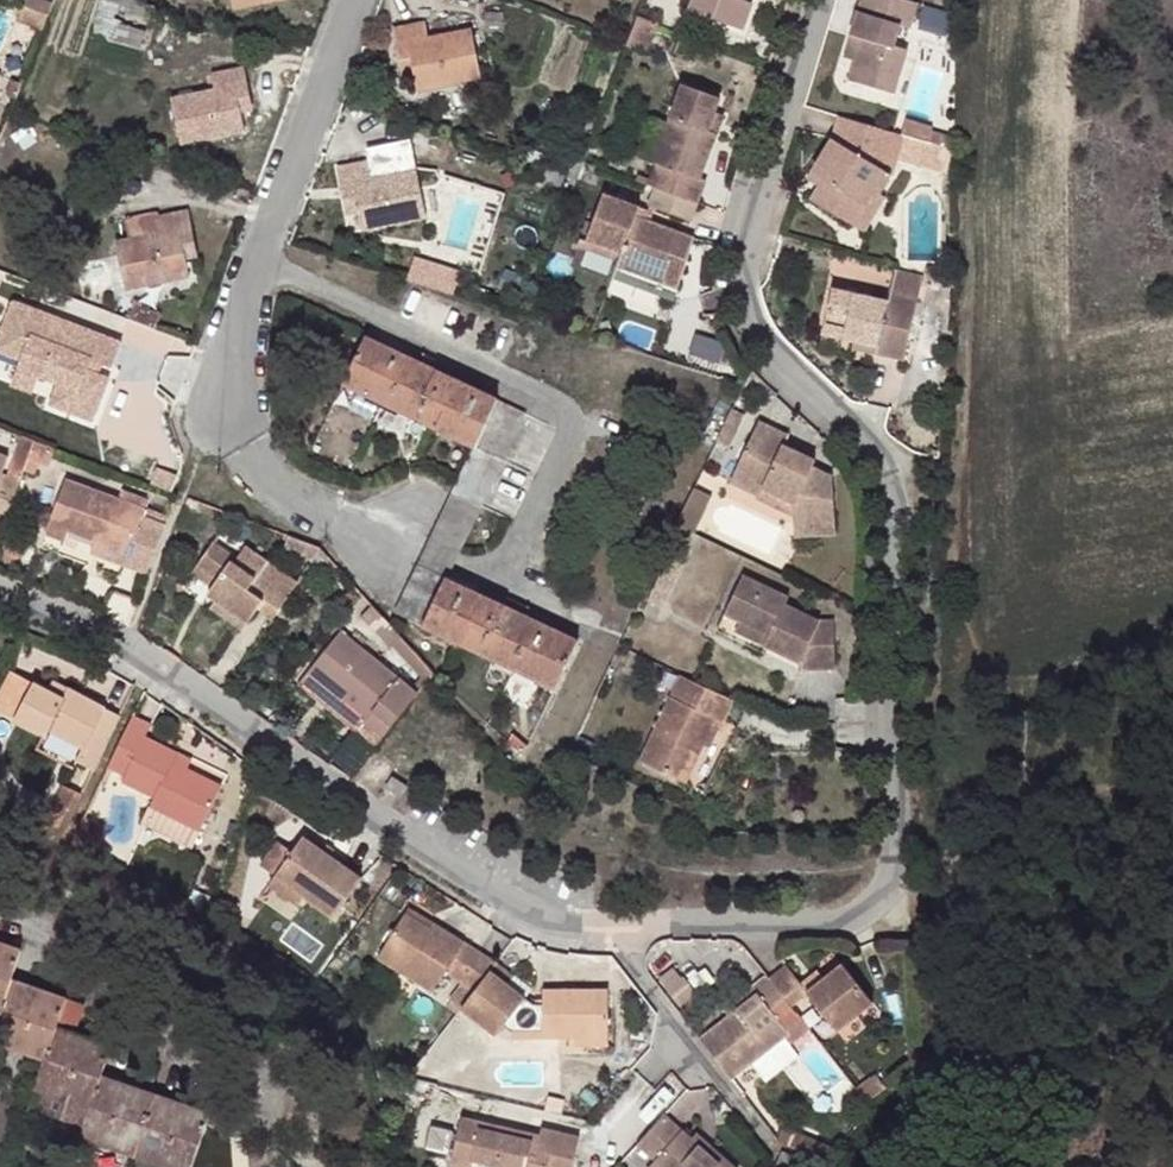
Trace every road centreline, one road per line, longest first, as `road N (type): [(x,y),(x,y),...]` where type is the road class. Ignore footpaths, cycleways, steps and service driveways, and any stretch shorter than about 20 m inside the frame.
road 1 (residential): [(623,930),(833,925),(879,905),(901,857),(896,496),(873,444),(756,341),(742,302),(747,234),(819,0)]
road 2 (residential): [(0,591),(130,643),(538,920),(623,930)]
road 3 (residential): [(453,568),(504,568),(523,548),(572,436),(568,418),(551,399),(257,258)]
road 4 (residential): [(257,258),(225,344),(218,404),(249,467),(453,568)]
road 5 (residential): [(218,1083),(79,959),(0,910)]
road 6 (residential): [(352,0),(257,258)]
road 7 (residential): [(701,1060),(628,956),(623,930)]

